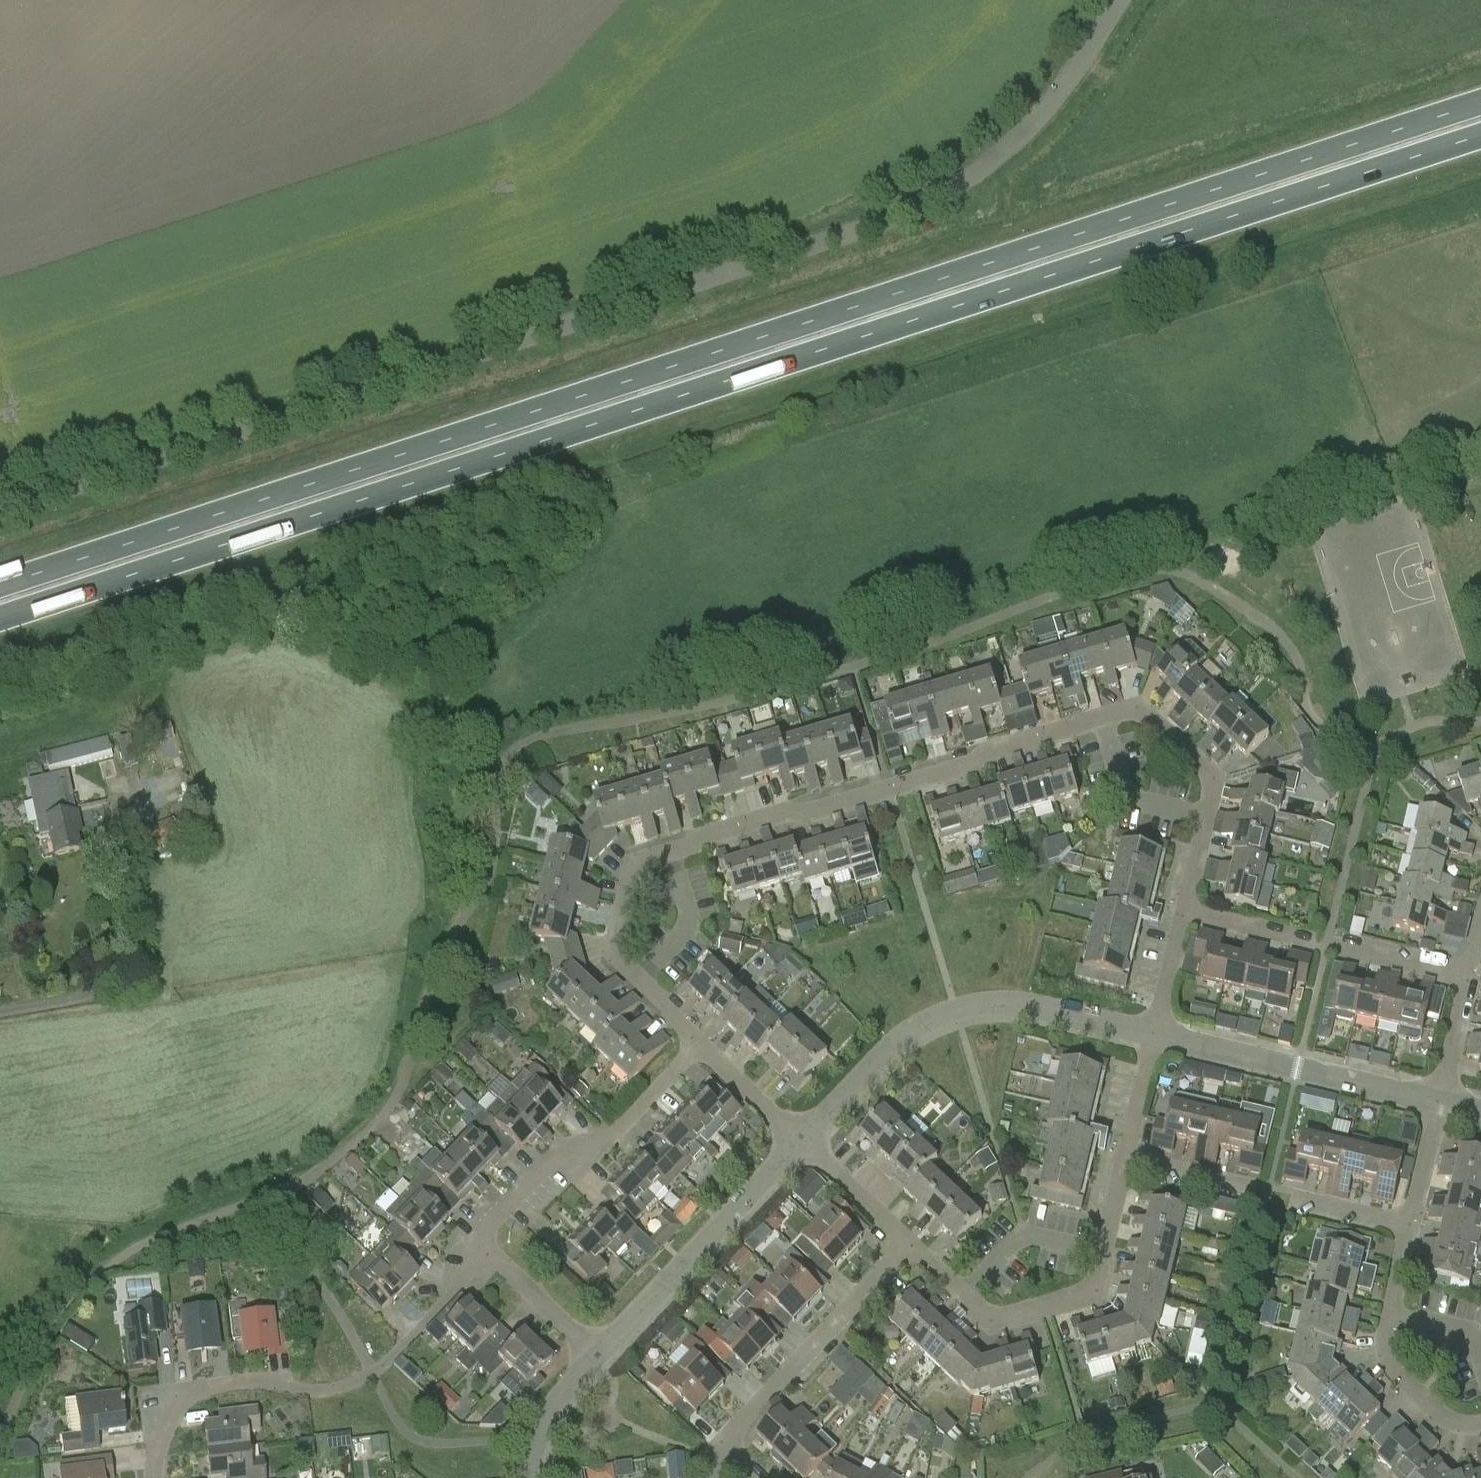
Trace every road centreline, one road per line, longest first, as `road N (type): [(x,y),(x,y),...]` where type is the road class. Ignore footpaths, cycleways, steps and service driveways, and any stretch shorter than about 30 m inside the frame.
road 1 (primary): [(1480,103),(0,587)]
road 2 (primary): [(0,618),(1480,135)]
road 3 (unclassified): [(1115,0),(1019,130),(945,194),(792,254),(0,514)]
road 4 (residential): [(1104,716),(988,750),(975,764),(806,813),(786,810),(670,850)]
road 5 (residential): [(152,1477),(155,1444),(171,1414),(202,1389),(241,1383),(338,1389),(371,1371),(485,1255)]
road 6 (unclassified): [(801,1140),(889,1048),(921,1024),(984,1004),(1024,1004),(1155,1034)]
road 7 (residential): [(485,1255),(471,1241),(547,1163),(605,1142),(700,1045)]
road 8 (residential): [(0,1012),(103,985),(114,949),(111,892),(132,782)]
road 9 (unclassified): [(599,1354),(801,1140)]
road 10 (unclassified): [(1155,1034),(1440,1103)]
road 11 (residential): [(725,1446),(910,1240)]
road 12 (residential): [(965,1295),(1006,1318),(1085,1295),(1104,1253)]
road 13 (residential): [(1205,817),(1206,767),(1150,716),(1124,709),(1104,716)]
road 14 (residential): [(1480,1428),(1466,1432),(1382,1354),(1390,1318)]
road 15 (residential): [(965,1295),(1022,1237),(1104,1253)]
road 16 (residential): [(670,850),(651,855),(629,878),(614,944),(637,983)]
road 17 (residential): [(1205,817),(1134,801),(1123,788),(1104,716)]
road 18 (residential): [(637,983),(686,917),(670,850)]
road 19 (residential): [(599,1354),(485,1255)]
road 20 (residential): [(801,1140),(910,1240)]
road 21 (unclassified): [(529,1477),(554,1399),(599,1354)]
road 22 (residential): [(700,1045),(801,1140)]
road 23 (residential): [(1468,979),(1339,948)]
road 24 (residential): [(1124,1161),(1155,1034)]
road 25 (residential): [(1250,1189),(1124,1161)]
road 26 (residential): [(1155,1034),(1184,909)]
road 27 (residential): [(1440,1103),(1468,979)]
road 28 (residential): [(1306,940),(1184,909)]
road 29 (residential): [(1410,1225),(1440,1103)]

